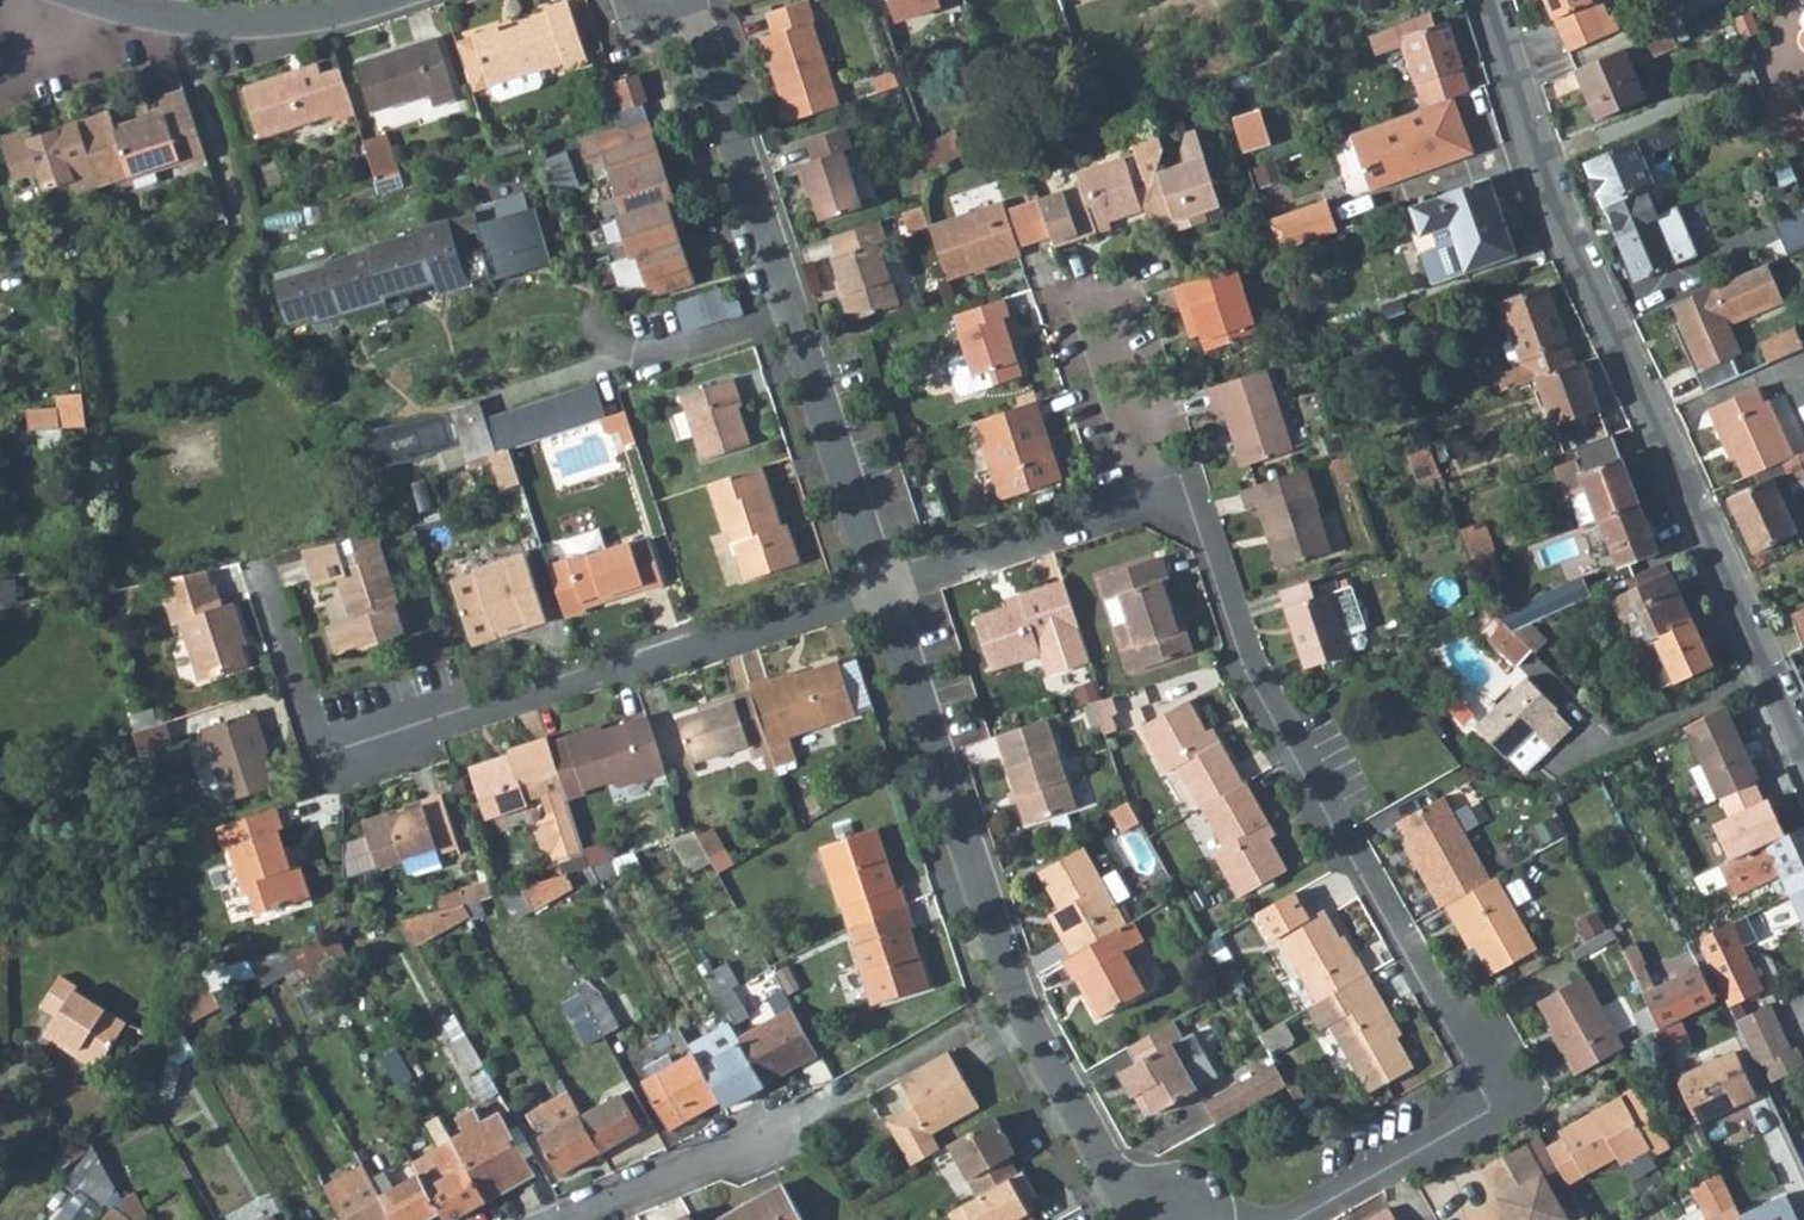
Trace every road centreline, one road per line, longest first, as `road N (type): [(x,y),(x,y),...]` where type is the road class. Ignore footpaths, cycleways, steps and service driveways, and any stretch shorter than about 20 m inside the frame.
road 1 (residential): [(1172,505),(1193,516),(1248,679),(1500,1102),(1287,1219)]
road 2 (residential): [(1489,0),(1557,213),(1803,749)]
road 3 (residential): [(255,567),(298,703),(377,738),(880,591)]
road 4 (residential): [(1182,1219),(1122,1186),(1034,1034),(880,591)]
road 5 (residential): [(1172,505),(1180,468),(1118,286),(1070,301),(1138,509)]
road 6 (residential): [(792,321),(698,34),(678,0)]
road 7 (residential): [(488,400),(633,355),(671,359),(792,321)]
road 8 (residential): [(880,591),(792,321)]
road 9 (residential): [(880,591),(1138,509)]
road 10 (residential): [(105,0),(194,22),(281,22),(370,0)]
road 11 (residential): [(557,1219),(750,1145)]

